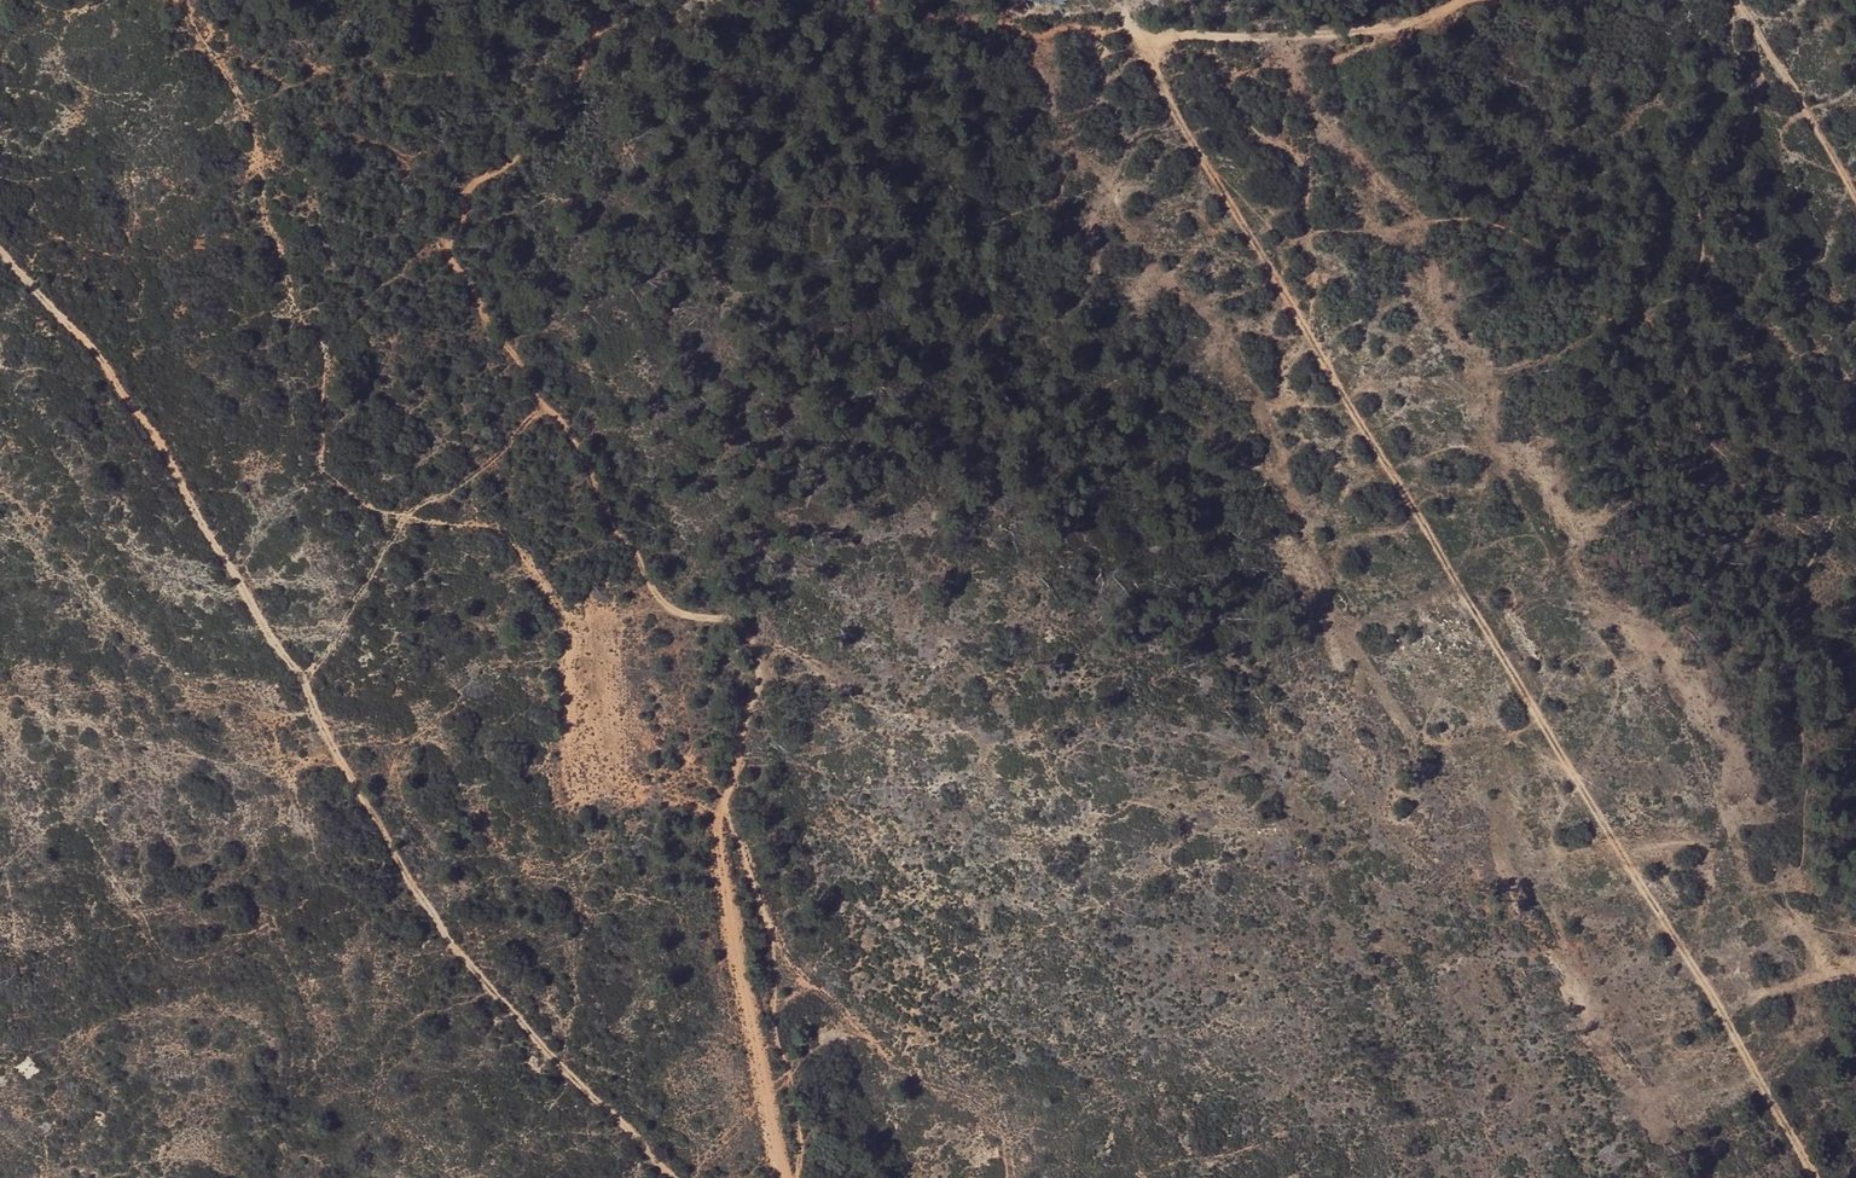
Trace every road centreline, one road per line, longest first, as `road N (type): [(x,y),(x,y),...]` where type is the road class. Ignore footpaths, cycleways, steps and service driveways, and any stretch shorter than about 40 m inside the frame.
road 1 (track): [(654,0),(621,23),(547,139),(488,176),(459,230),(461,257),(495,325),(559,409),(616,526),(654,583),(678,606),(753,627),(762,685),(726,818),(766,1058),(796,1177)]
road 2 (track): [(0,257),(90,346),(296,676),(433,927),(671,1177)]
road 3 (track): [(1474,0),(1412,22),(1286,36),(1031,31),(888,0)]

